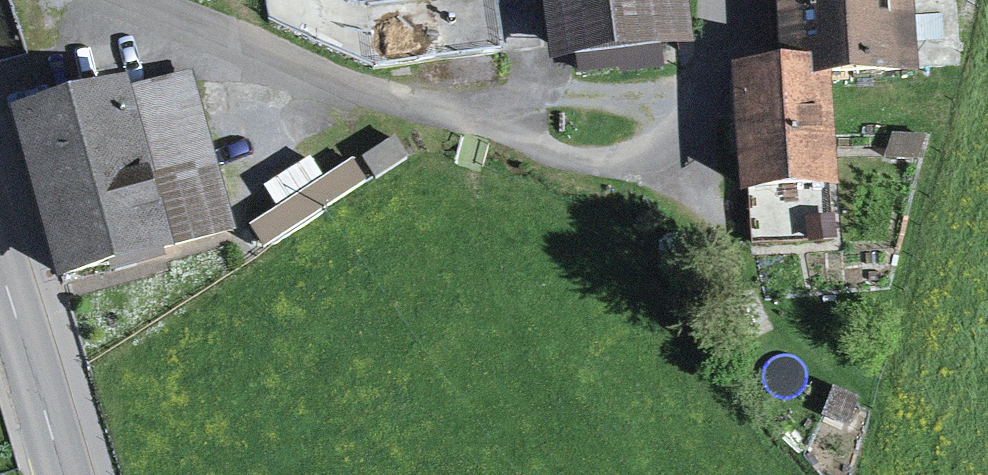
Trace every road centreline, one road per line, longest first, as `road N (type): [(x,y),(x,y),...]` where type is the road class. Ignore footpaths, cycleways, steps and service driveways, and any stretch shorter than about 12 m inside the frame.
road 1 (primary): [(0,274),(64,474)]

